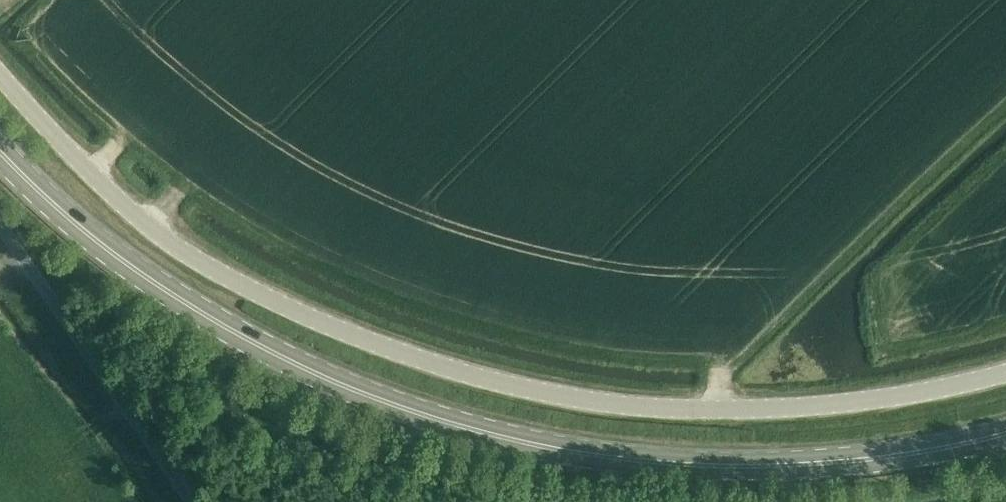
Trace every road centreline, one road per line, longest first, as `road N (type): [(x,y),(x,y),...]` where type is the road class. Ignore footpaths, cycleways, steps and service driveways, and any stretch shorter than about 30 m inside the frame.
road 1 (unclassified): [(1005,375),(877,402),(717,413),(576,401),(455,373),(287,310),(167,244),(0,77)]
road 2 (primary): [(1005,435),(894,458),(739,469),(592,458),(456,427),(312,373),(223,328),(117,258),(0,152)]

